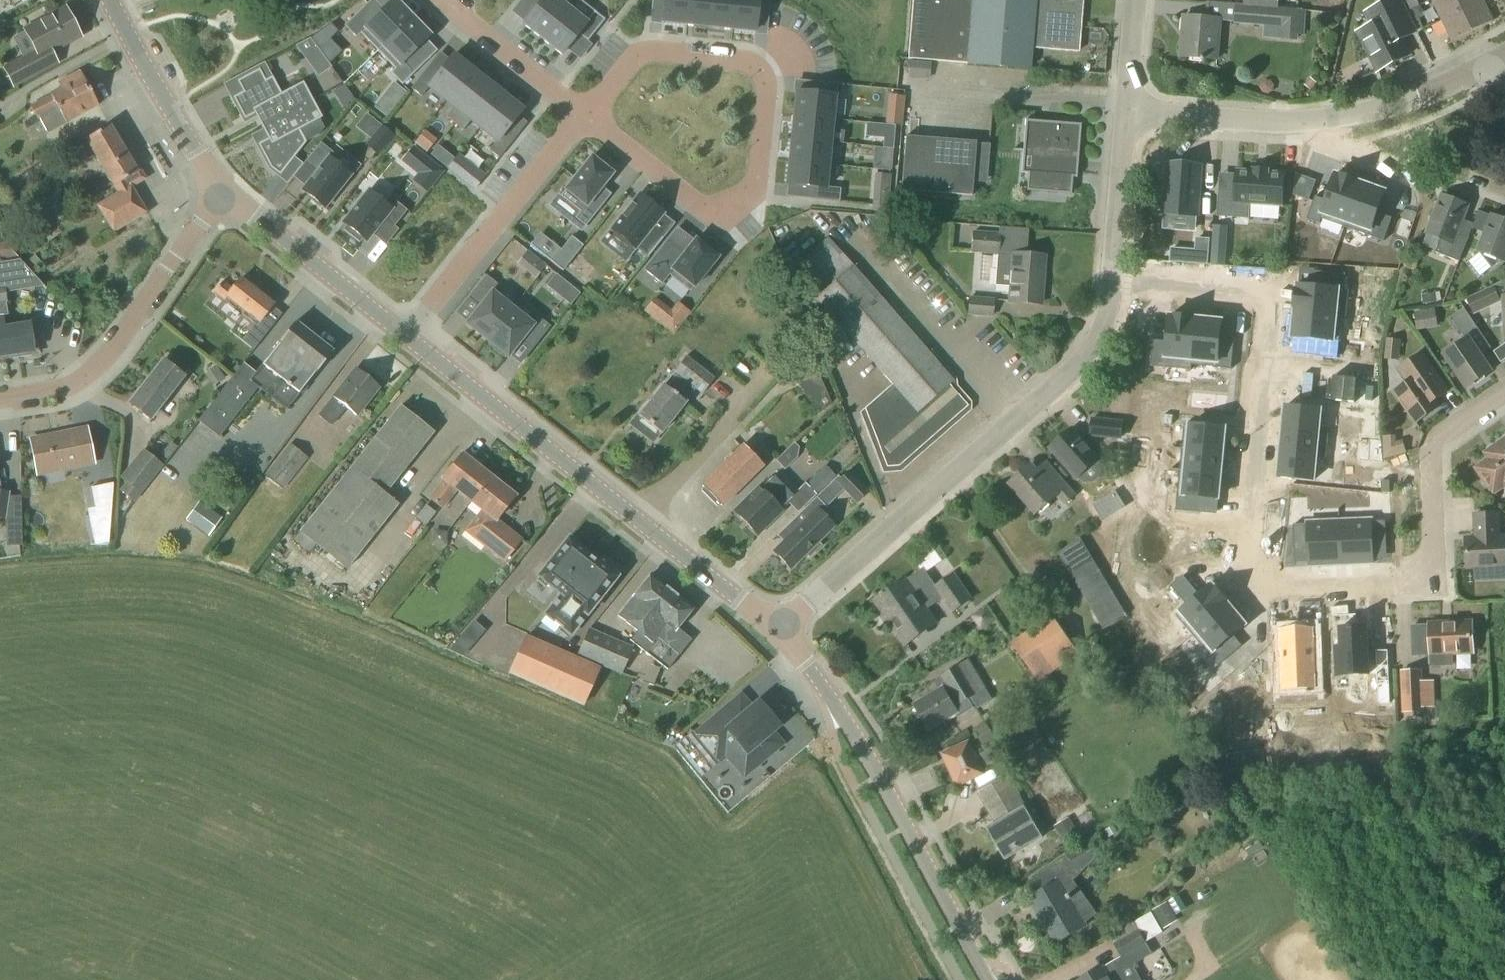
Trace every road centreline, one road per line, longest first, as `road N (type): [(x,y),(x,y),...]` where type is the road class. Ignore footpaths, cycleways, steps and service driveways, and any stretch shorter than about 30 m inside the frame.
road 1 (residential): [(1113,273),(1251,295),(1267,309),(1247,558),(1268,587),(1413,583),(1436,550),(1434,460),(1452,431),(1504,396)]
road 2 (residential): [(782,629),(1097,344),(1113,273)]
road 3 (tertiary): [(782,629),(408,337)]
road 4 (tertiary): [(988,979),(883,783),(782,629)]
road 5 (residential): [(587,119),(642,54),(758,67),(759,188),(737,208),(716,214),(693,206)]
road 6 (residential): [(1127,111),(1294,124),(1360,115),(1492,61)]
road 7 (residential): [(222,195),(120,351),(93,378),(60,394),(0,402)]
road 8 (residential): [(408,337),(587,119)]
road 9 (tertiary): [(408,337),(222,195)]
road 10 (tertiary): [(222,195),(111,0)]
road 11 (residential): [(587,119),(435,0)]
road 12 (residential): [(1113,273),(1127,111)]
road 13 (residential): [(693,206),(587,119)]

